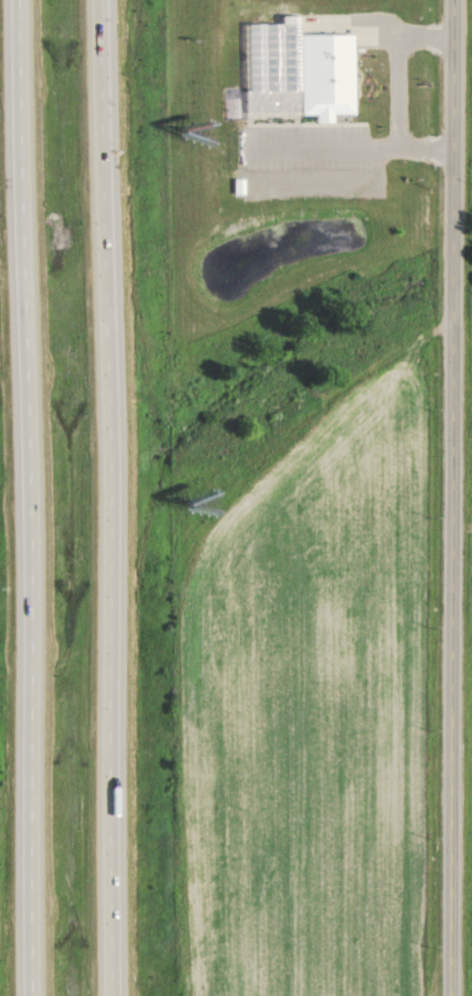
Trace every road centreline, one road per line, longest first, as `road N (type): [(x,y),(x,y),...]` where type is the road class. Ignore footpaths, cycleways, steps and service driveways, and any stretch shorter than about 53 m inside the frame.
road 1 (motorway): [(114,995),(101,0)]
road 2 (motorway): [(21,0),(34,995)]
road 3 (residential): [(447,995),(449,0)]

